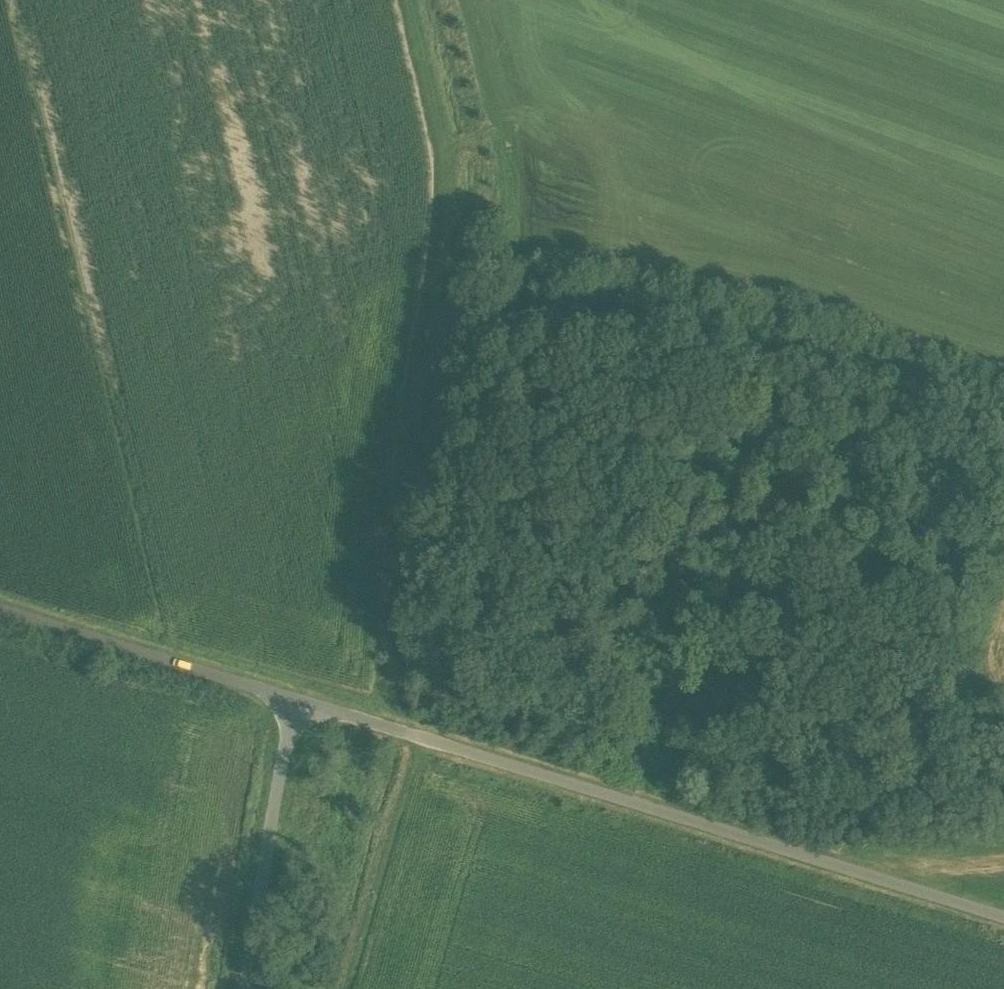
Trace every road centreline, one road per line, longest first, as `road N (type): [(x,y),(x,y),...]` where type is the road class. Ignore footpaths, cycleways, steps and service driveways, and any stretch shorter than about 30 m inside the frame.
road 1 (unclassified): [(1003,918),(291,705)]
road 2 (unclassified): [(291,705),(0,614)]
road 3 (unclassified): [(248,988),(291,705)]

